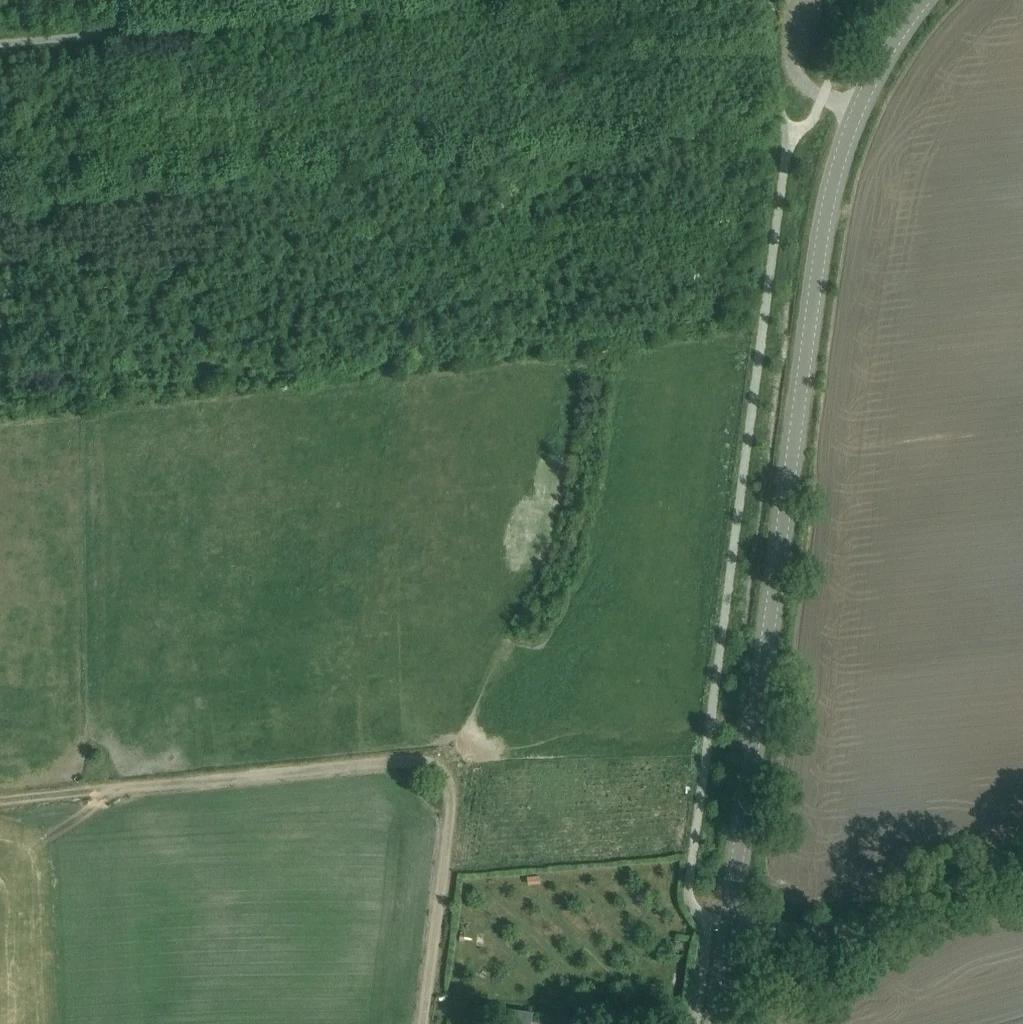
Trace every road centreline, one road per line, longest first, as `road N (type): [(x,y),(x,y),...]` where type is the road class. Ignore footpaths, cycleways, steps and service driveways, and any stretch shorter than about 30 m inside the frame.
road 1 (tertiary): [(730,923),(827,211),(856,114),(923,0)]
road 2 (track): [(0,802),(415,758),(442,766),(452,790),(451,823),(424,1023)]
road 3 (unclassified): [(730,923),(843,936),(1022,864)]

